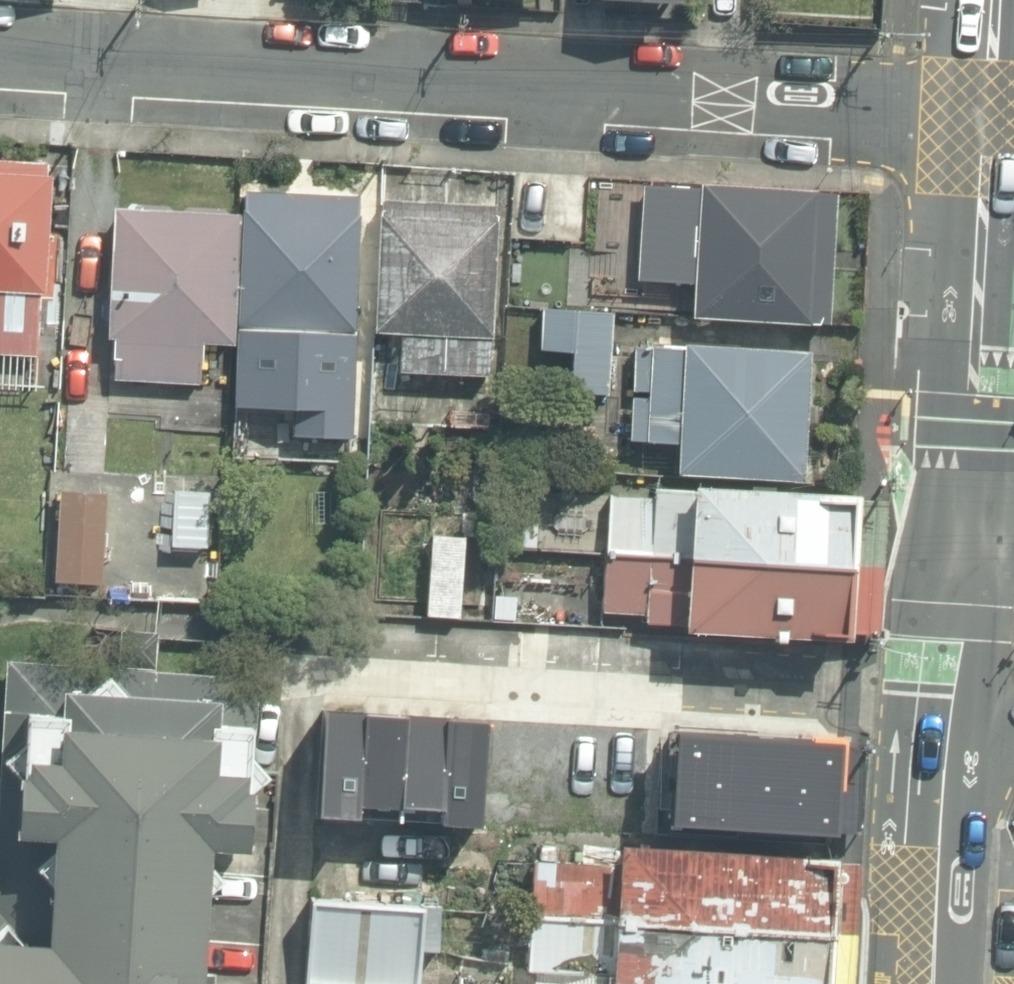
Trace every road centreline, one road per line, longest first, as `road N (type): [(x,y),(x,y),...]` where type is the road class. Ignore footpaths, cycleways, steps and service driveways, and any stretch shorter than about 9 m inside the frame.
road 1 (residential): [(0,67),(984,120)]
road 2 (secondary): [(984,120),(962,547)]
road 3 (secondary): [(962,547),(947,791)]
road 4 (secondary): [(947,791),(934,983)]
road 5 (secondary): [(992,0),(984,120)]

